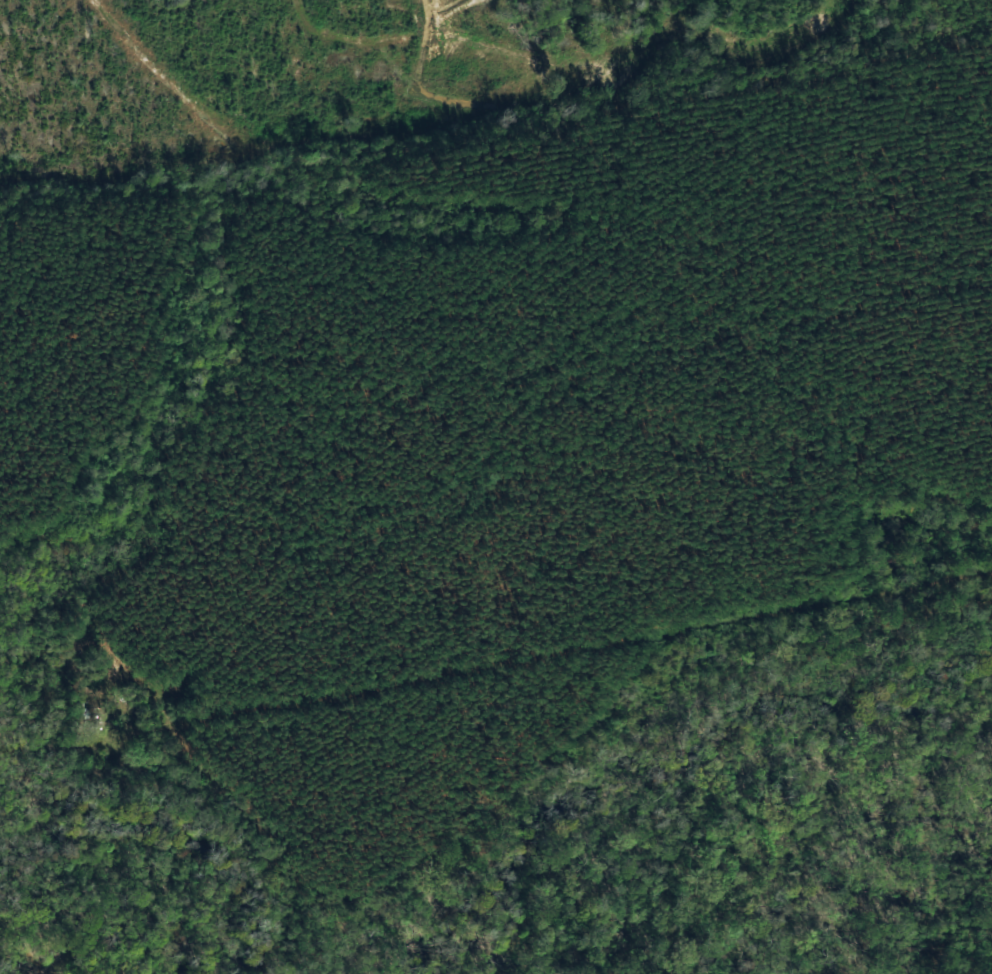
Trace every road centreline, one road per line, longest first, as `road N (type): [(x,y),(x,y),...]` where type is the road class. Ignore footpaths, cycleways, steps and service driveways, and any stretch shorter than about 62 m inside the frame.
road 1 (residential): [(991,585),(0,762)]

